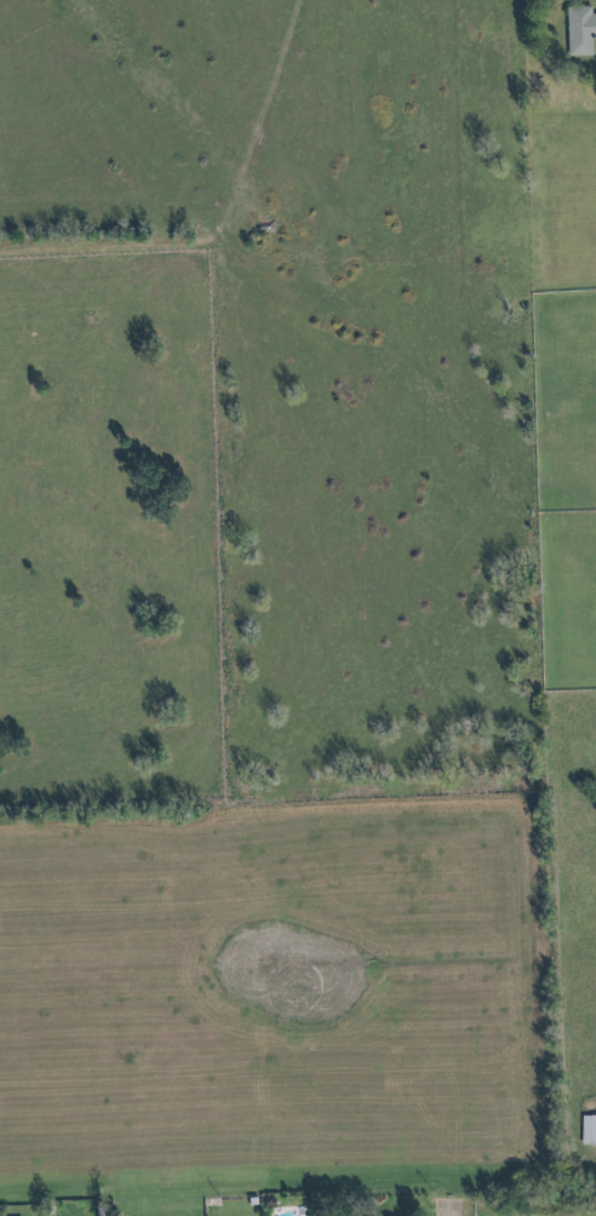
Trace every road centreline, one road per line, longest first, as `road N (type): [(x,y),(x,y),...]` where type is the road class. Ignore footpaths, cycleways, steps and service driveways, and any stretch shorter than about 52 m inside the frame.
road 1 (track): [(0,478),(35,429),(46,394),(33,345),(40,322),(147,256),(207,239)]

